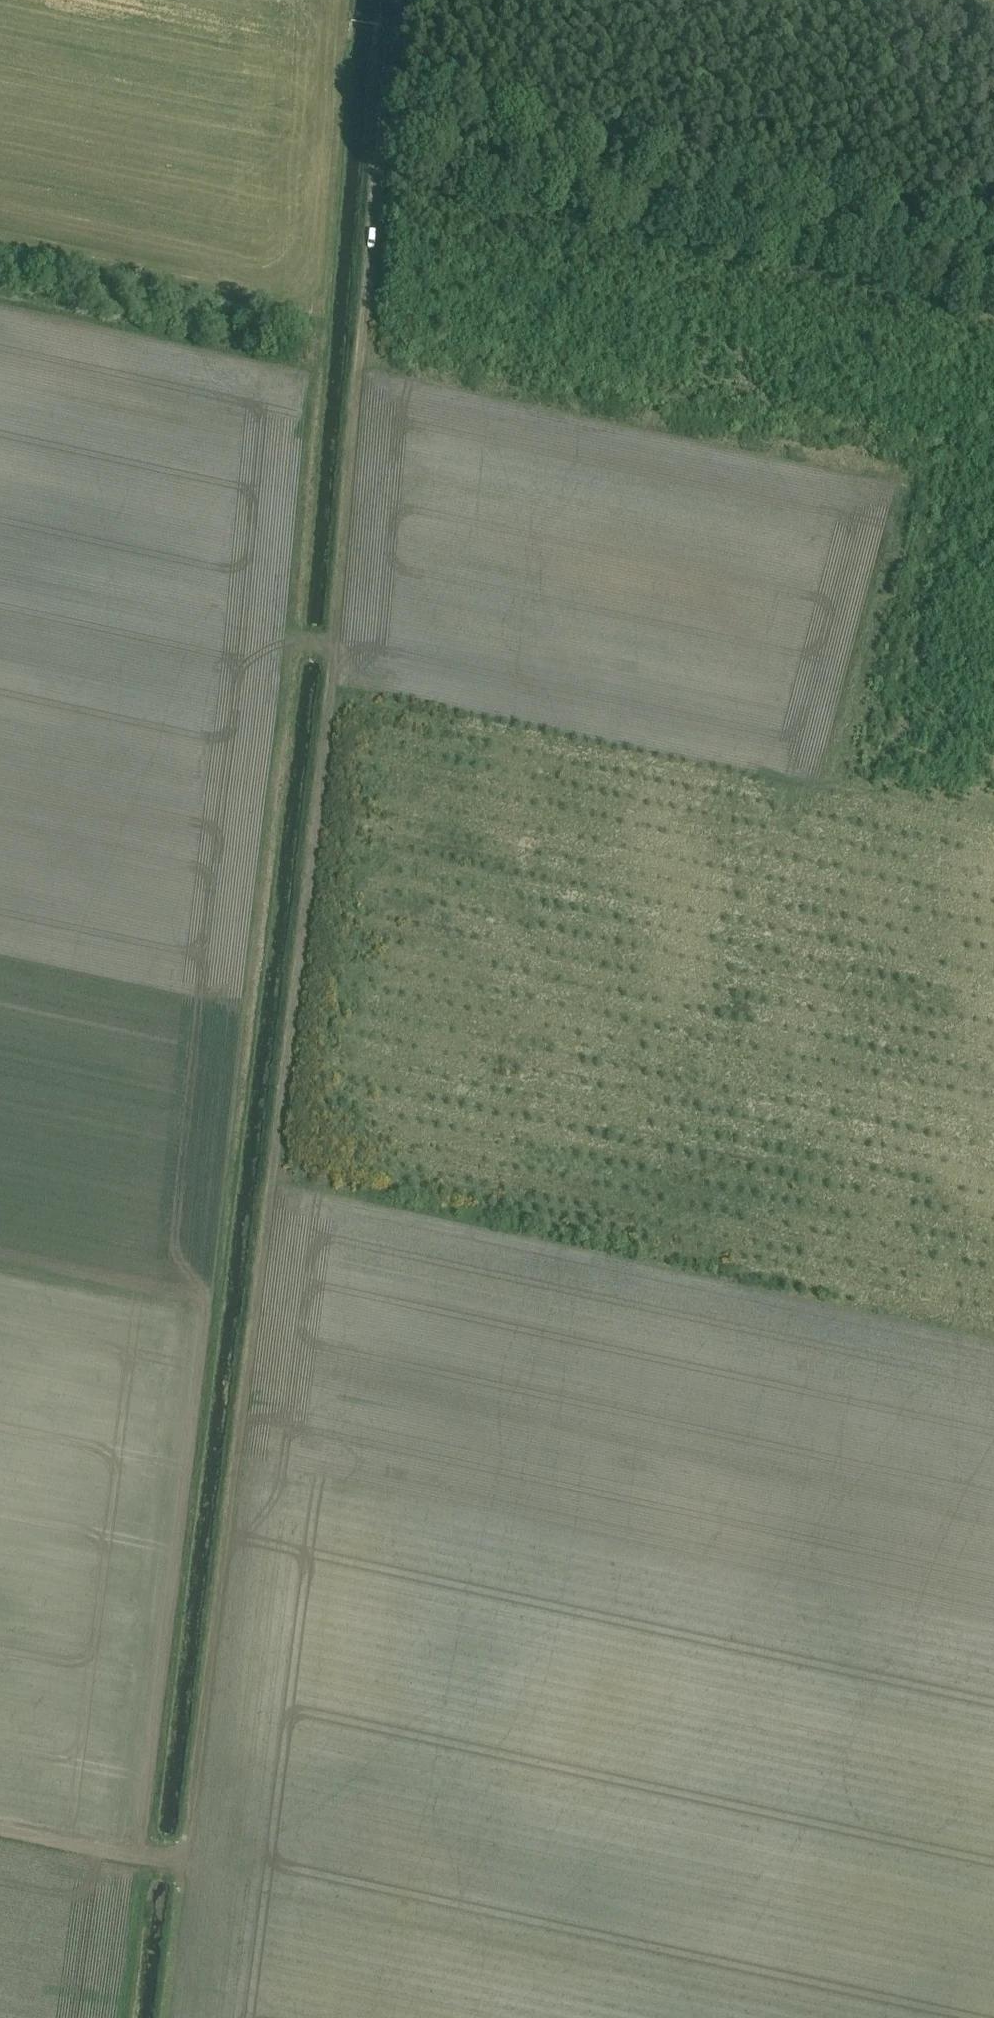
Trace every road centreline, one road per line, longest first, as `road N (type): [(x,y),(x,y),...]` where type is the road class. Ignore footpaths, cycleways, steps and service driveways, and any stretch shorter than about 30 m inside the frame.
road 1 (track): [(0,1827),(185,1864)]
road 2 (track): [(392,0),(379,136)]

